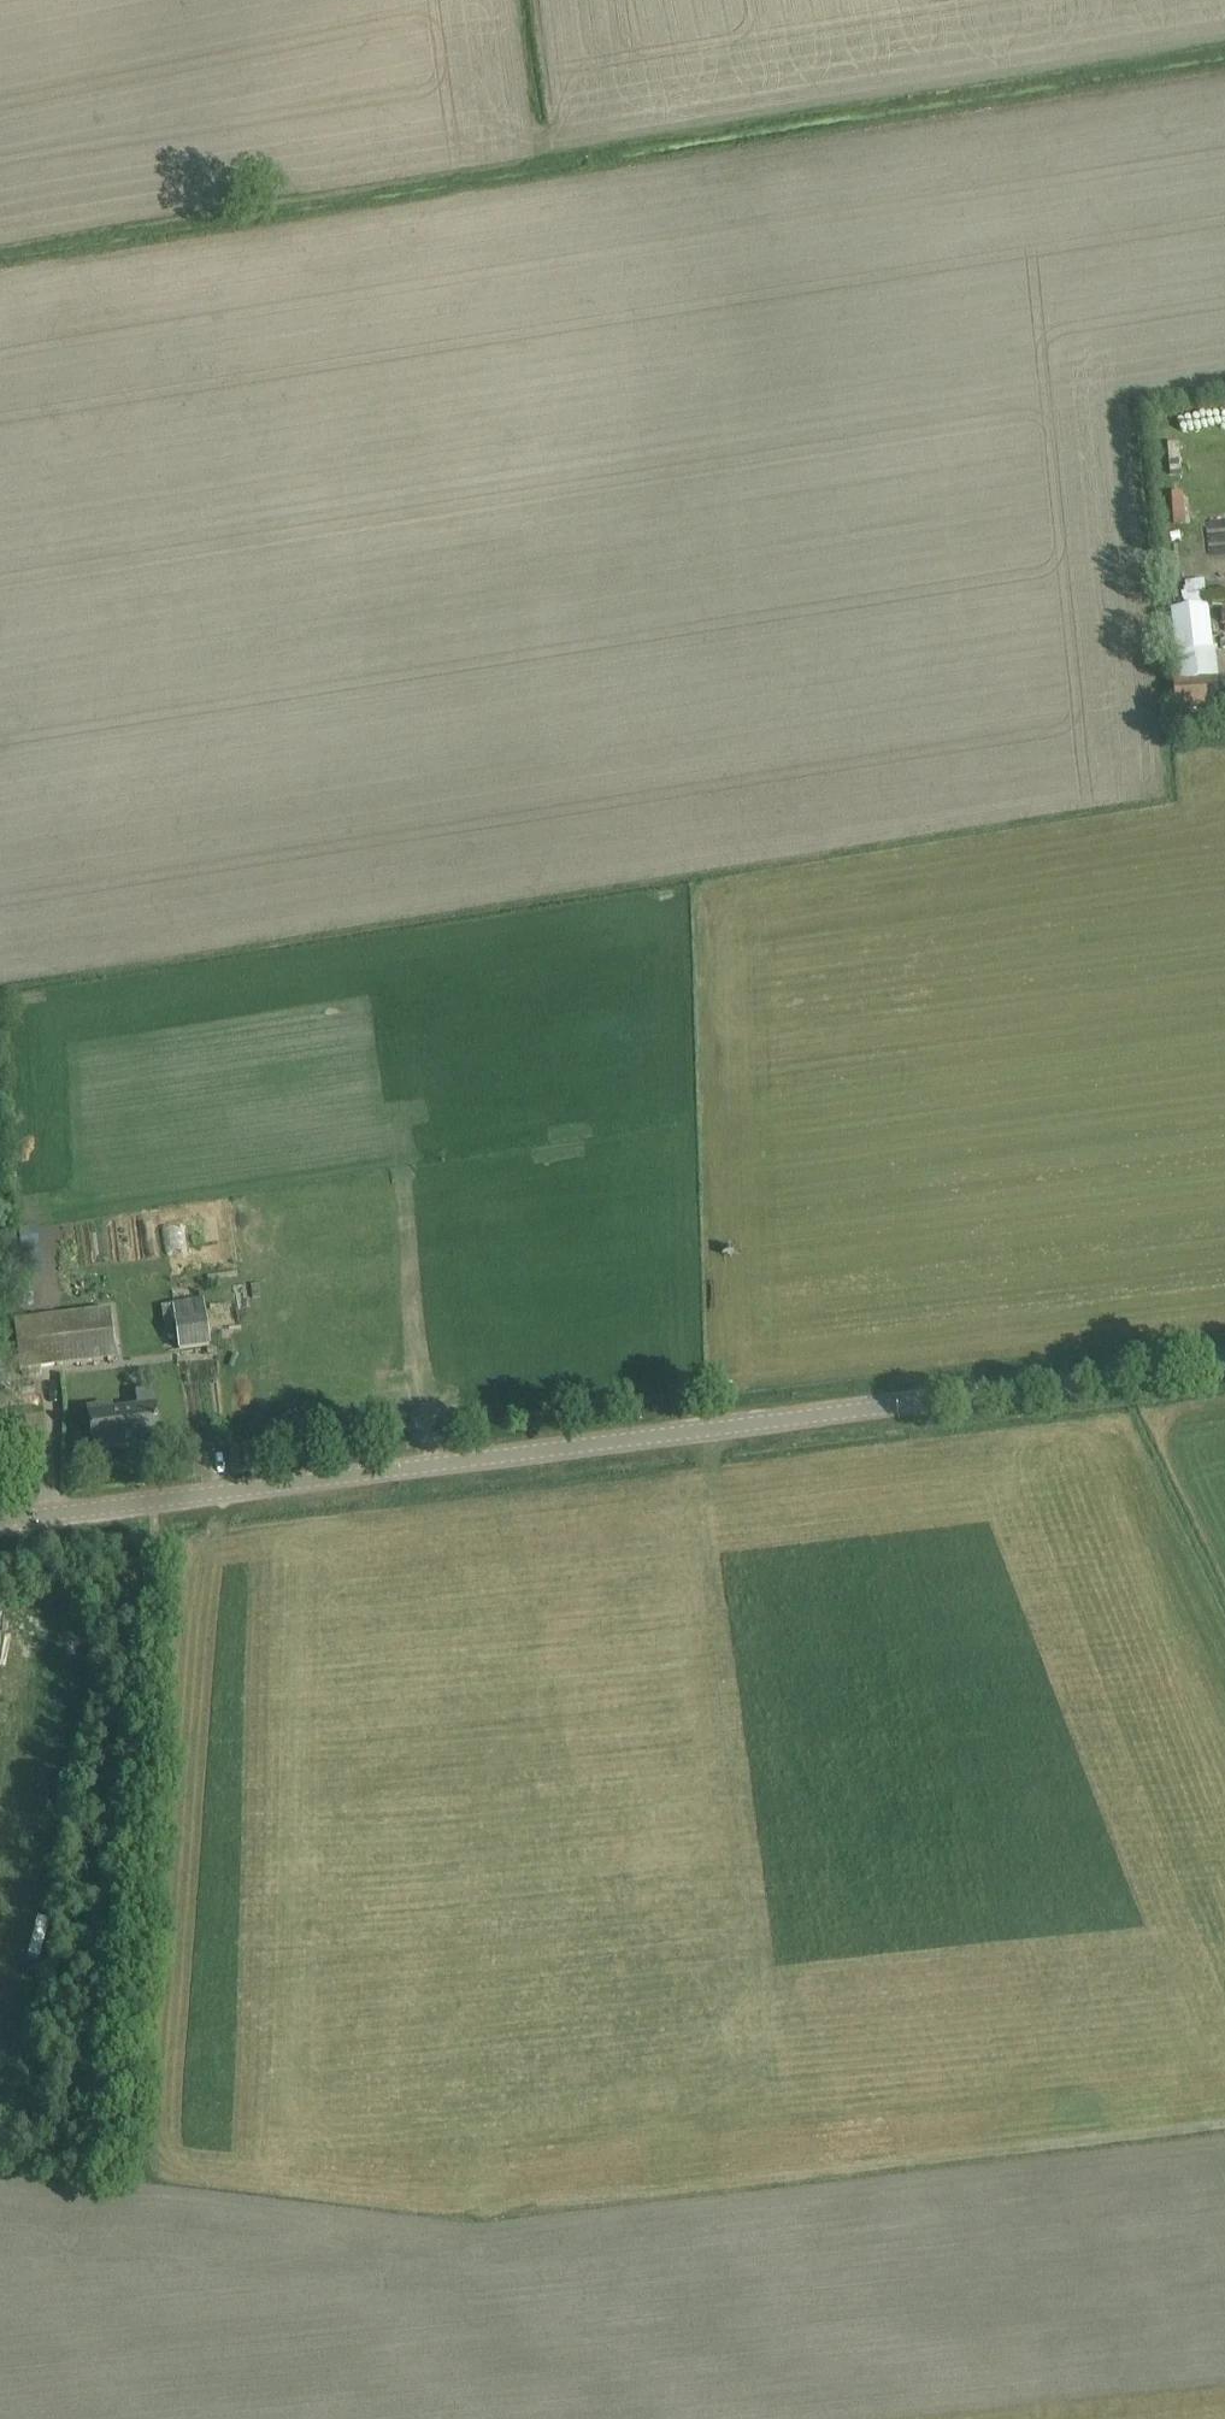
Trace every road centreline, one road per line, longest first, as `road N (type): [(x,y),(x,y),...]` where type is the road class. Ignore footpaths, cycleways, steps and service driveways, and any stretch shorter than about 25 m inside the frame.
road 1 (unclassified): [(0,1520),(1224,1361)]

